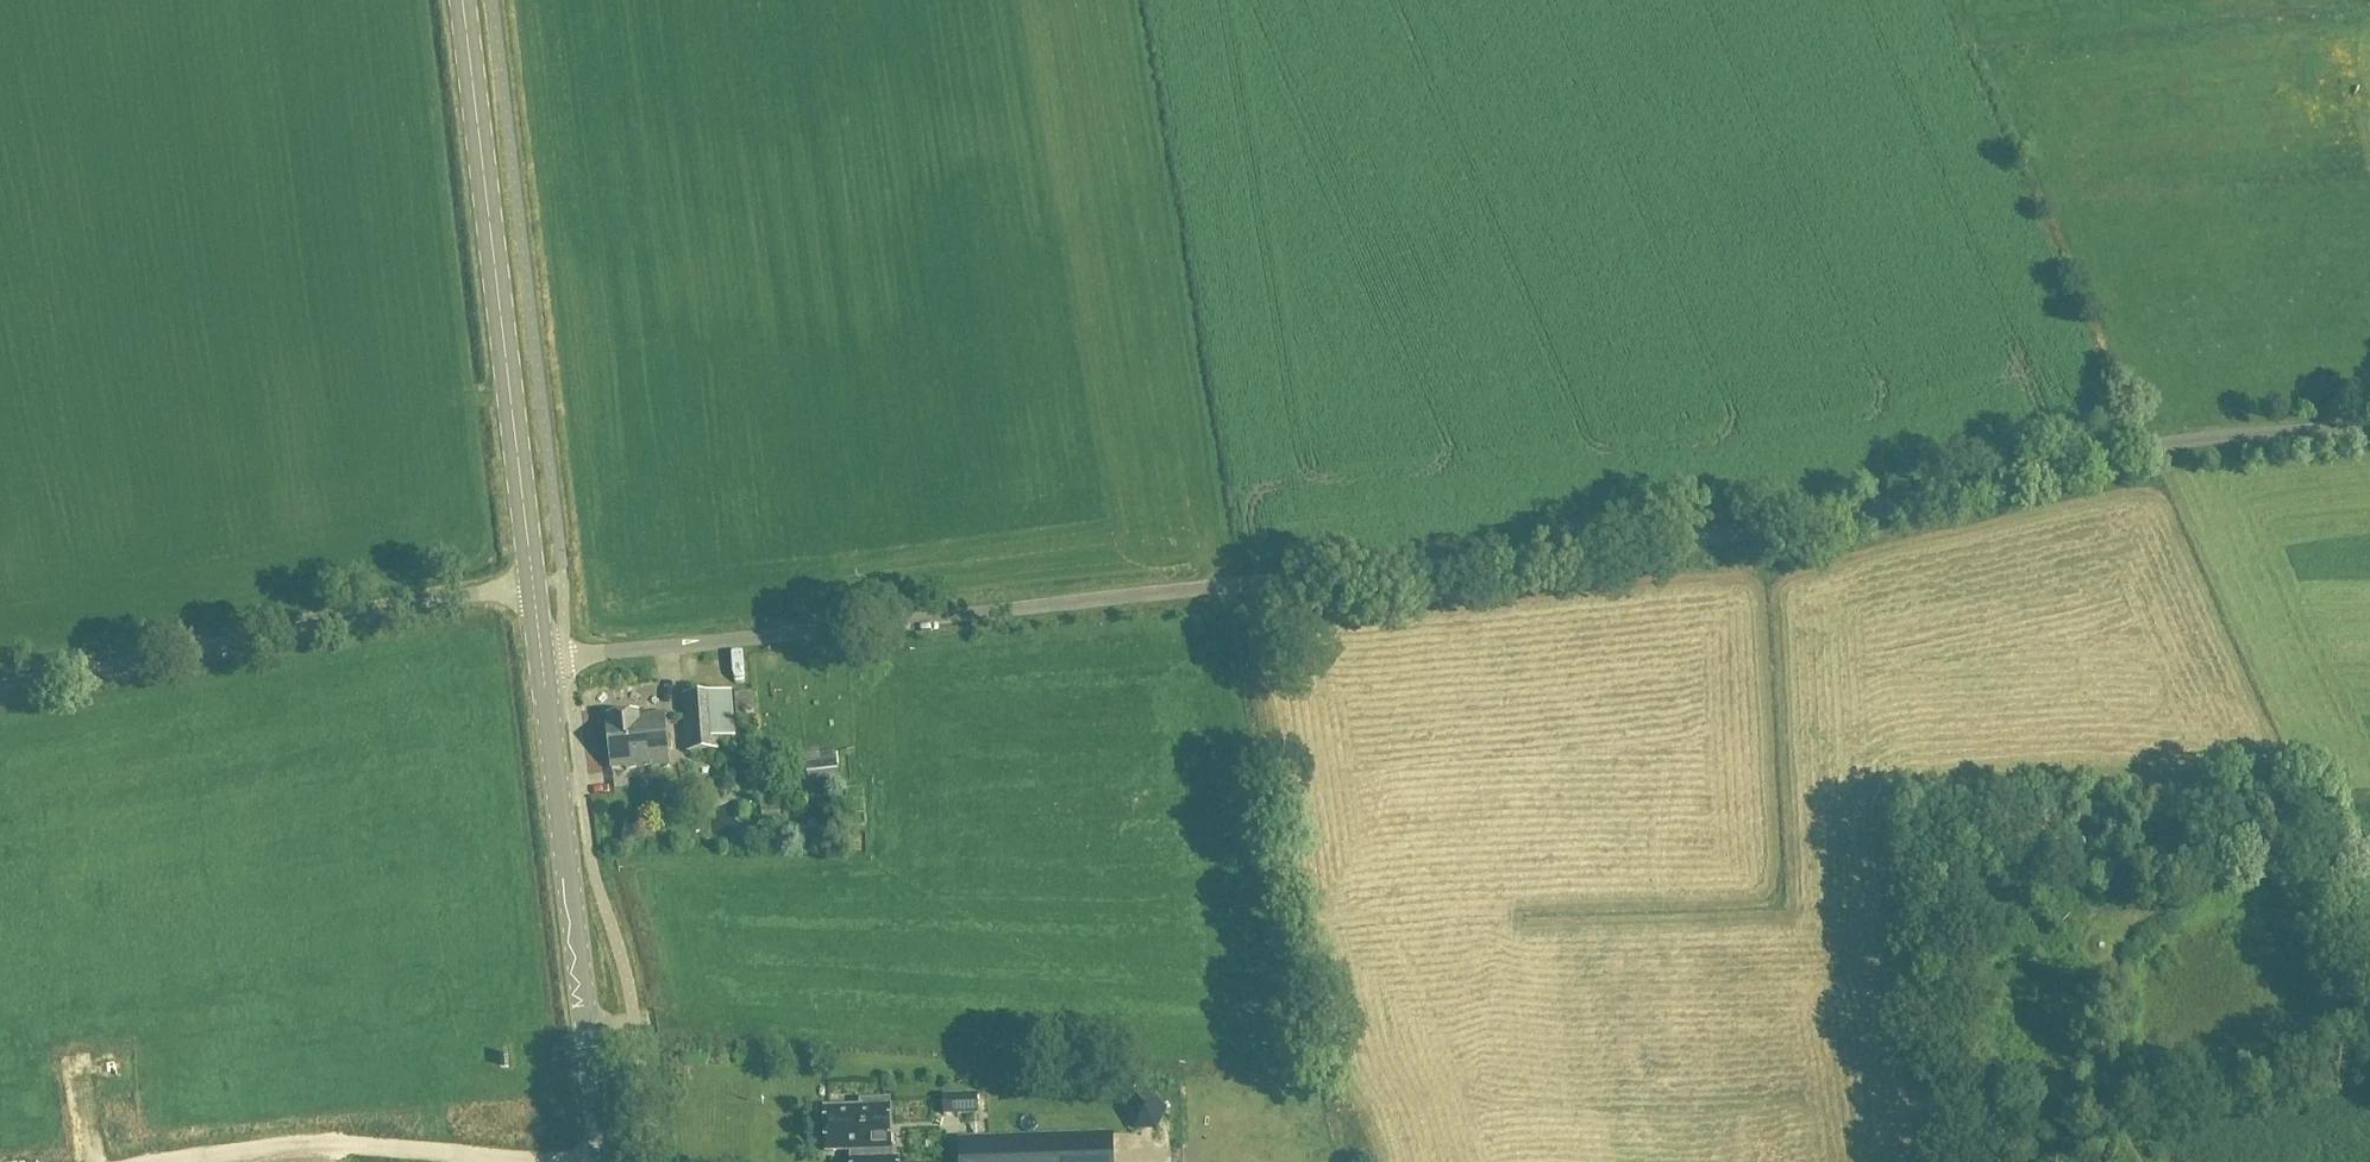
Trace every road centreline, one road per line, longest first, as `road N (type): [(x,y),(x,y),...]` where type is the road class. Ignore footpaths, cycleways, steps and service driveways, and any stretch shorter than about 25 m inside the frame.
road 1 (unclassified): [(541,659),(1793,527),(2135,447),(2369,425)]
road 2 (tertiary): [(532,581),(464,0)]
road 3 (unclassified): [(0,685),(532,581)]
road 4 (tertiary): [(604,1161),(541,659)]

